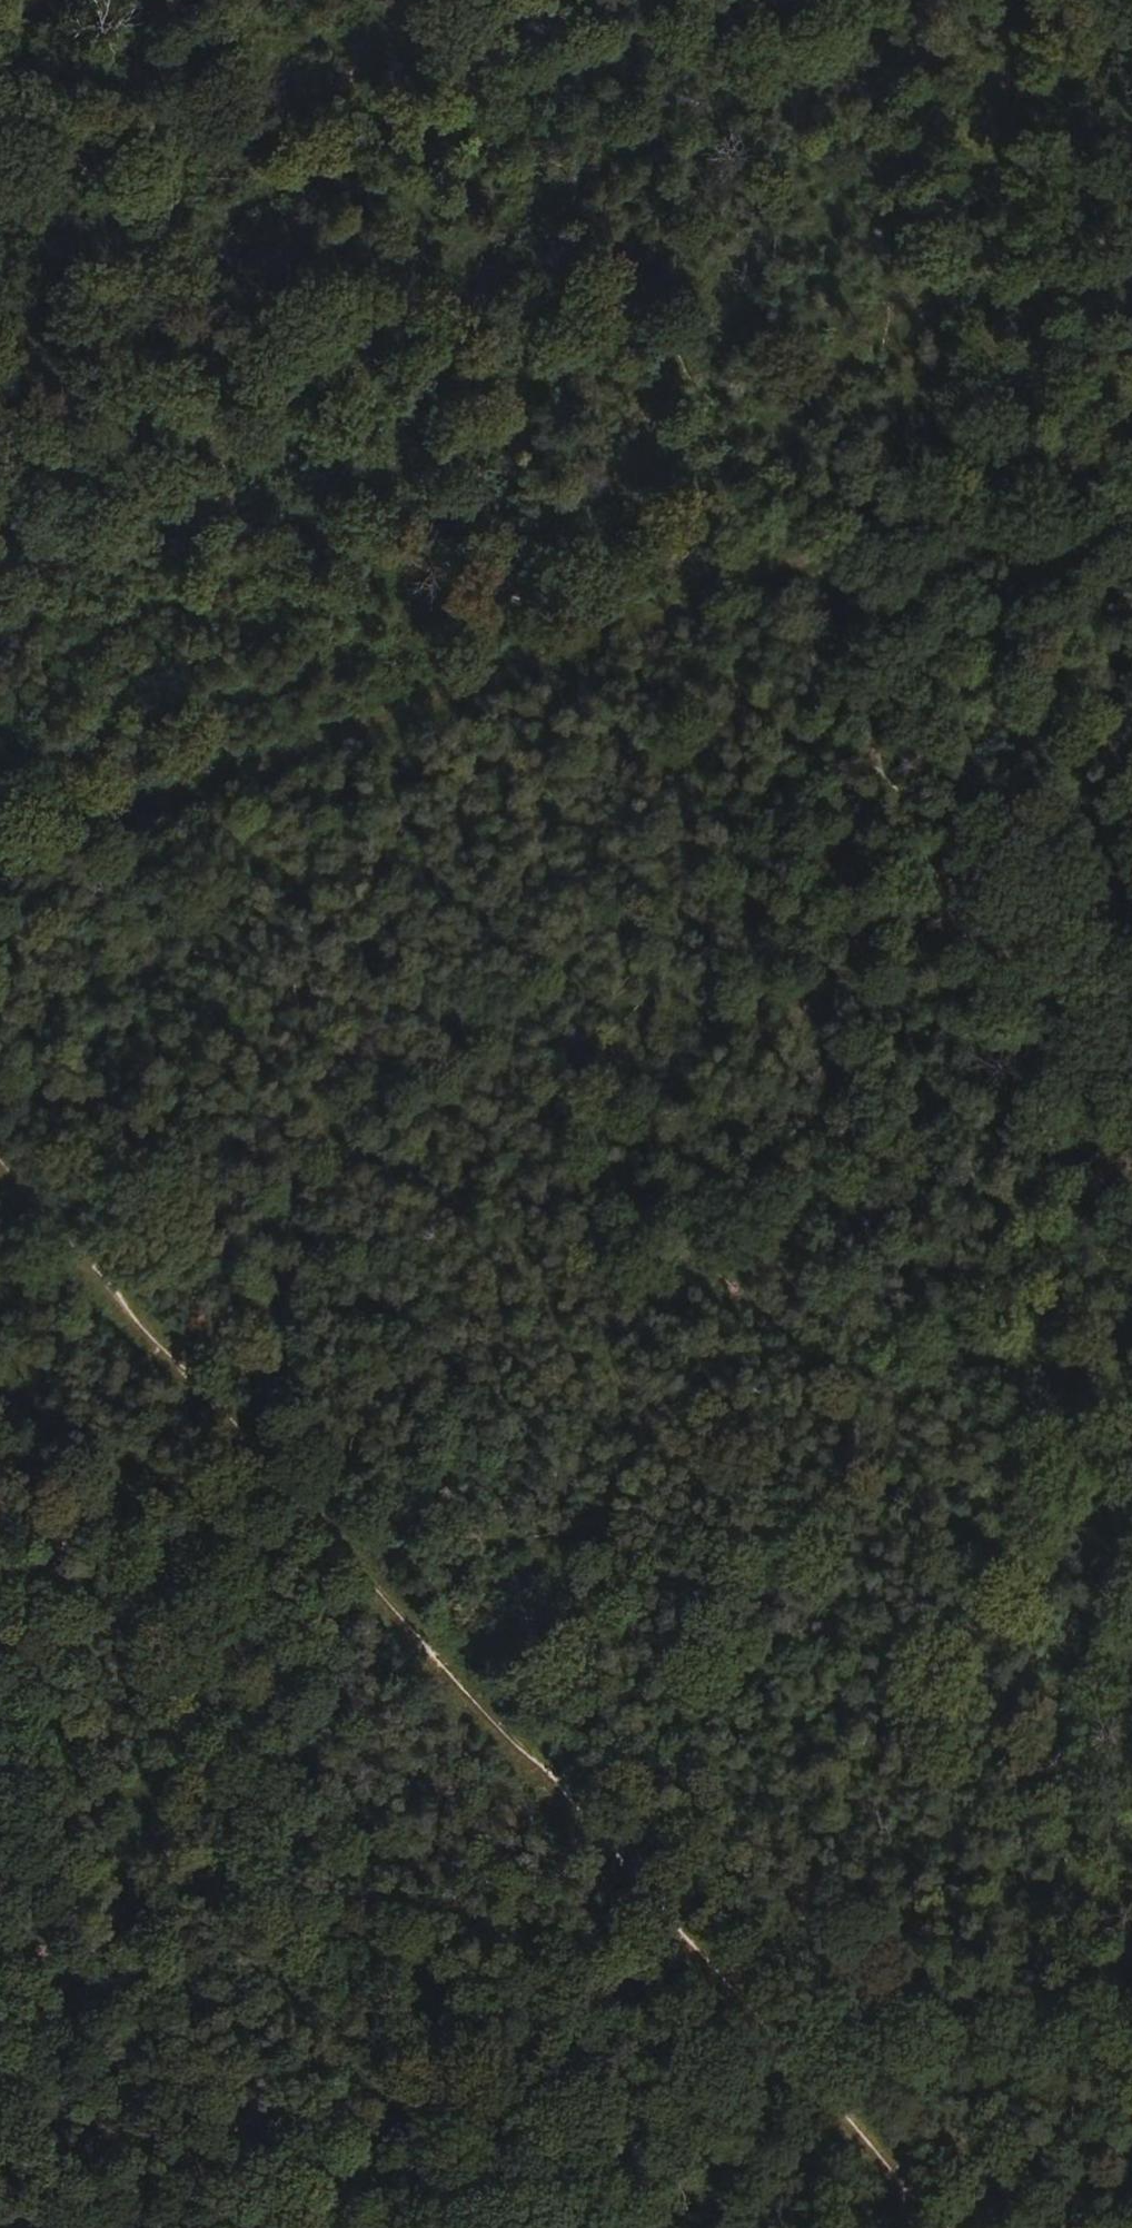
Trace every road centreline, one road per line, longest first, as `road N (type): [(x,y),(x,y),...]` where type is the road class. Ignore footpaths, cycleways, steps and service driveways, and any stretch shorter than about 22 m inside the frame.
road 1 (track): [(955,2227),(0,1163)]
road 2 (track): [(0,860),(831,528),(1131,419)]
road 3 (track): [(0,611),(500,0)]

